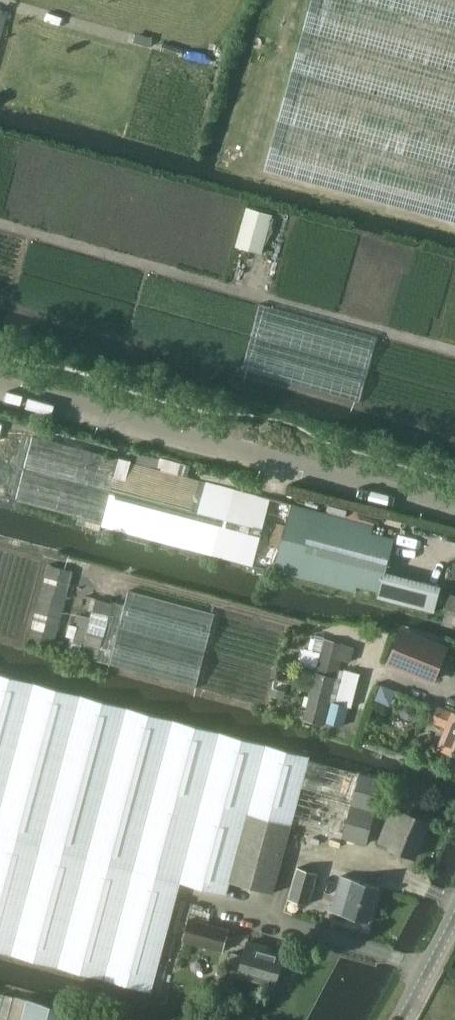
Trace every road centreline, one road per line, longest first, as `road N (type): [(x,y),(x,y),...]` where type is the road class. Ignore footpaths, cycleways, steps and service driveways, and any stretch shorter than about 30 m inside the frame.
road 1 (unclassified): [(454,513),(0,390)]

